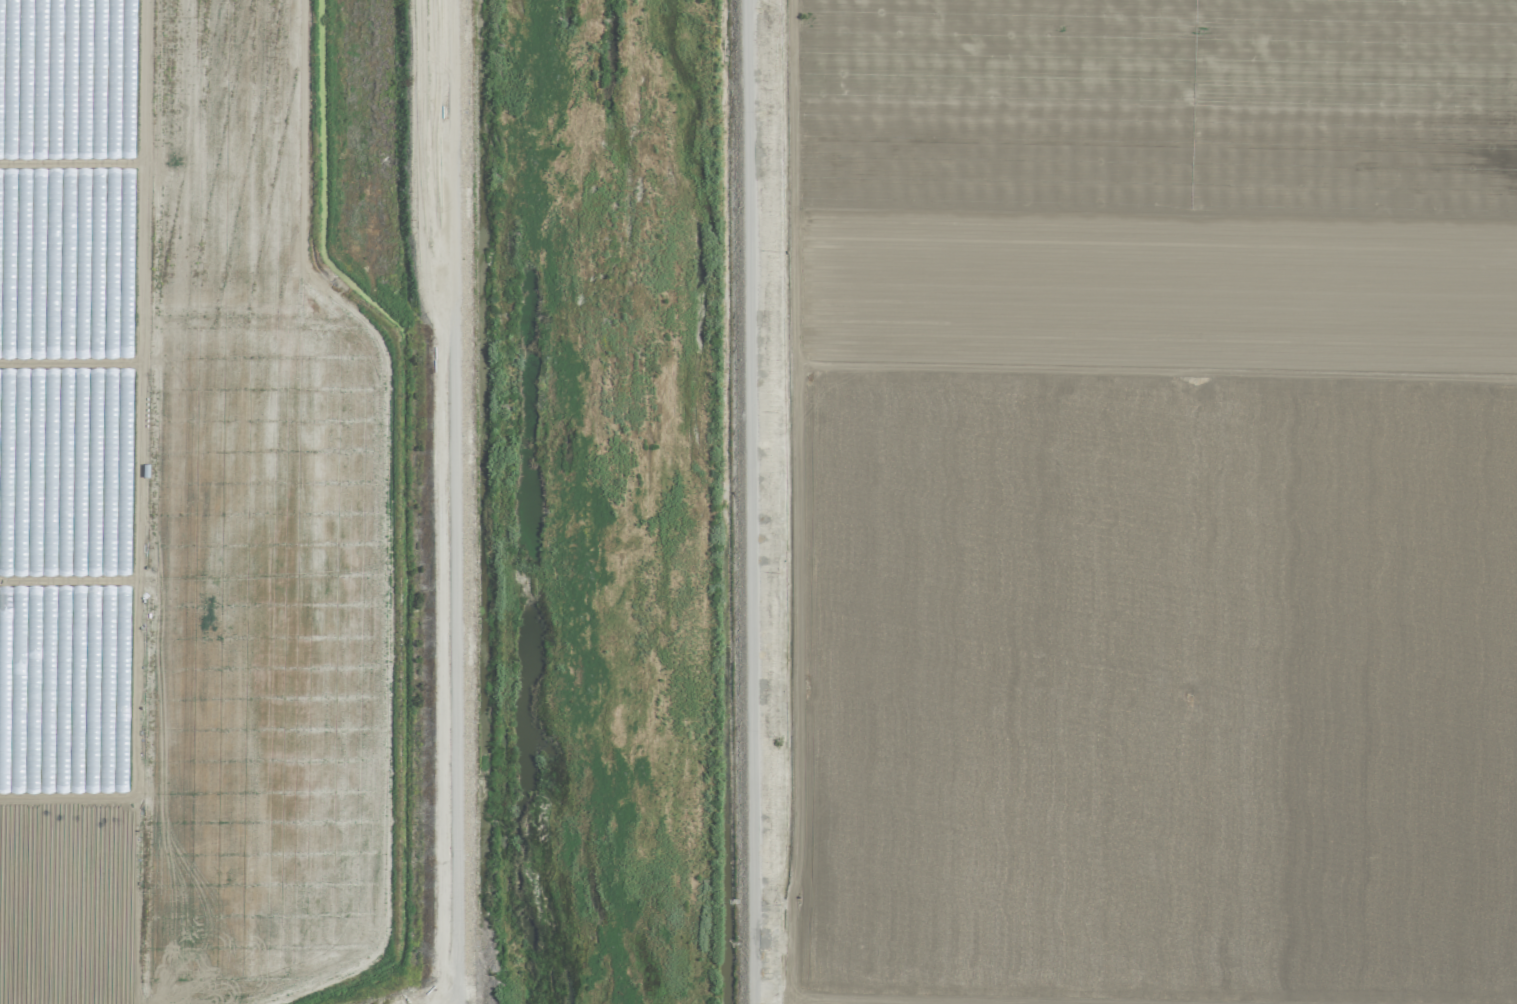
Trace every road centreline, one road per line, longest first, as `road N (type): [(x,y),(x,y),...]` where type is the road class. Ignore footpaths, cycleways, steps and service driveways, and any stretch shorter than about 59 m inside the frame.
road 1 (residential): [(739,0),(749,1003)]

